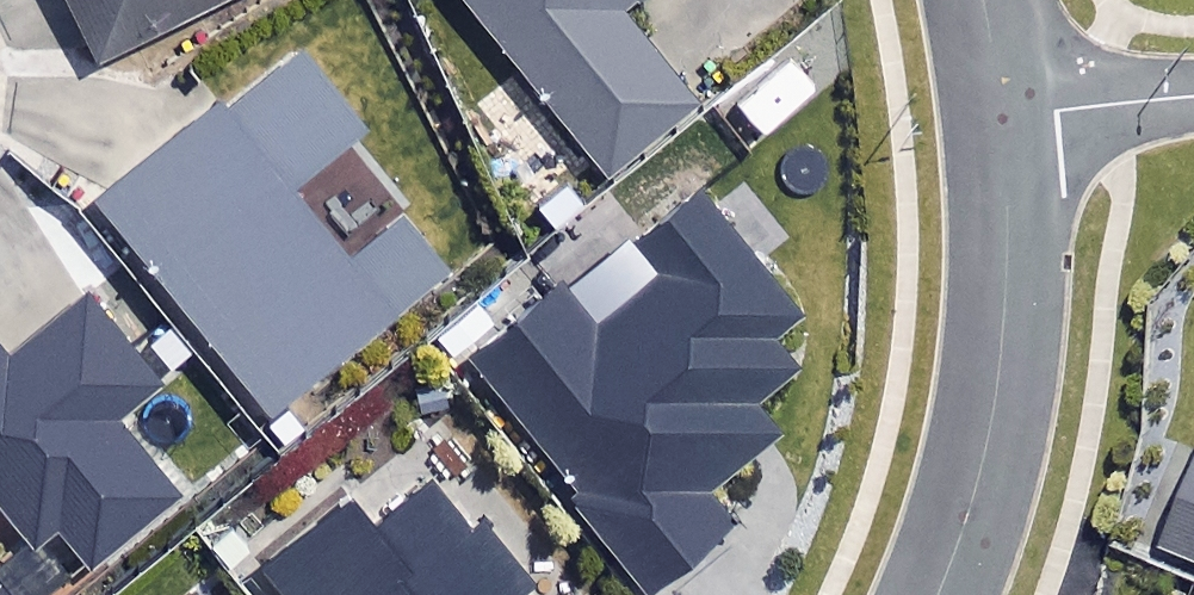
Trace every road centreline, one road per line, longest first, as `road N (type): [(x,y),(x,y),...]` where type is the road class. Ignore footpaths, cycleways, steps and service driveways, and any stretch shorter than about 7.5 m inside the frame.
road 1 (residential): [(1003,116),(1008,234),(999,396),(939,594)]
road 2 (residential): [(1193,99),(1003,116)]

